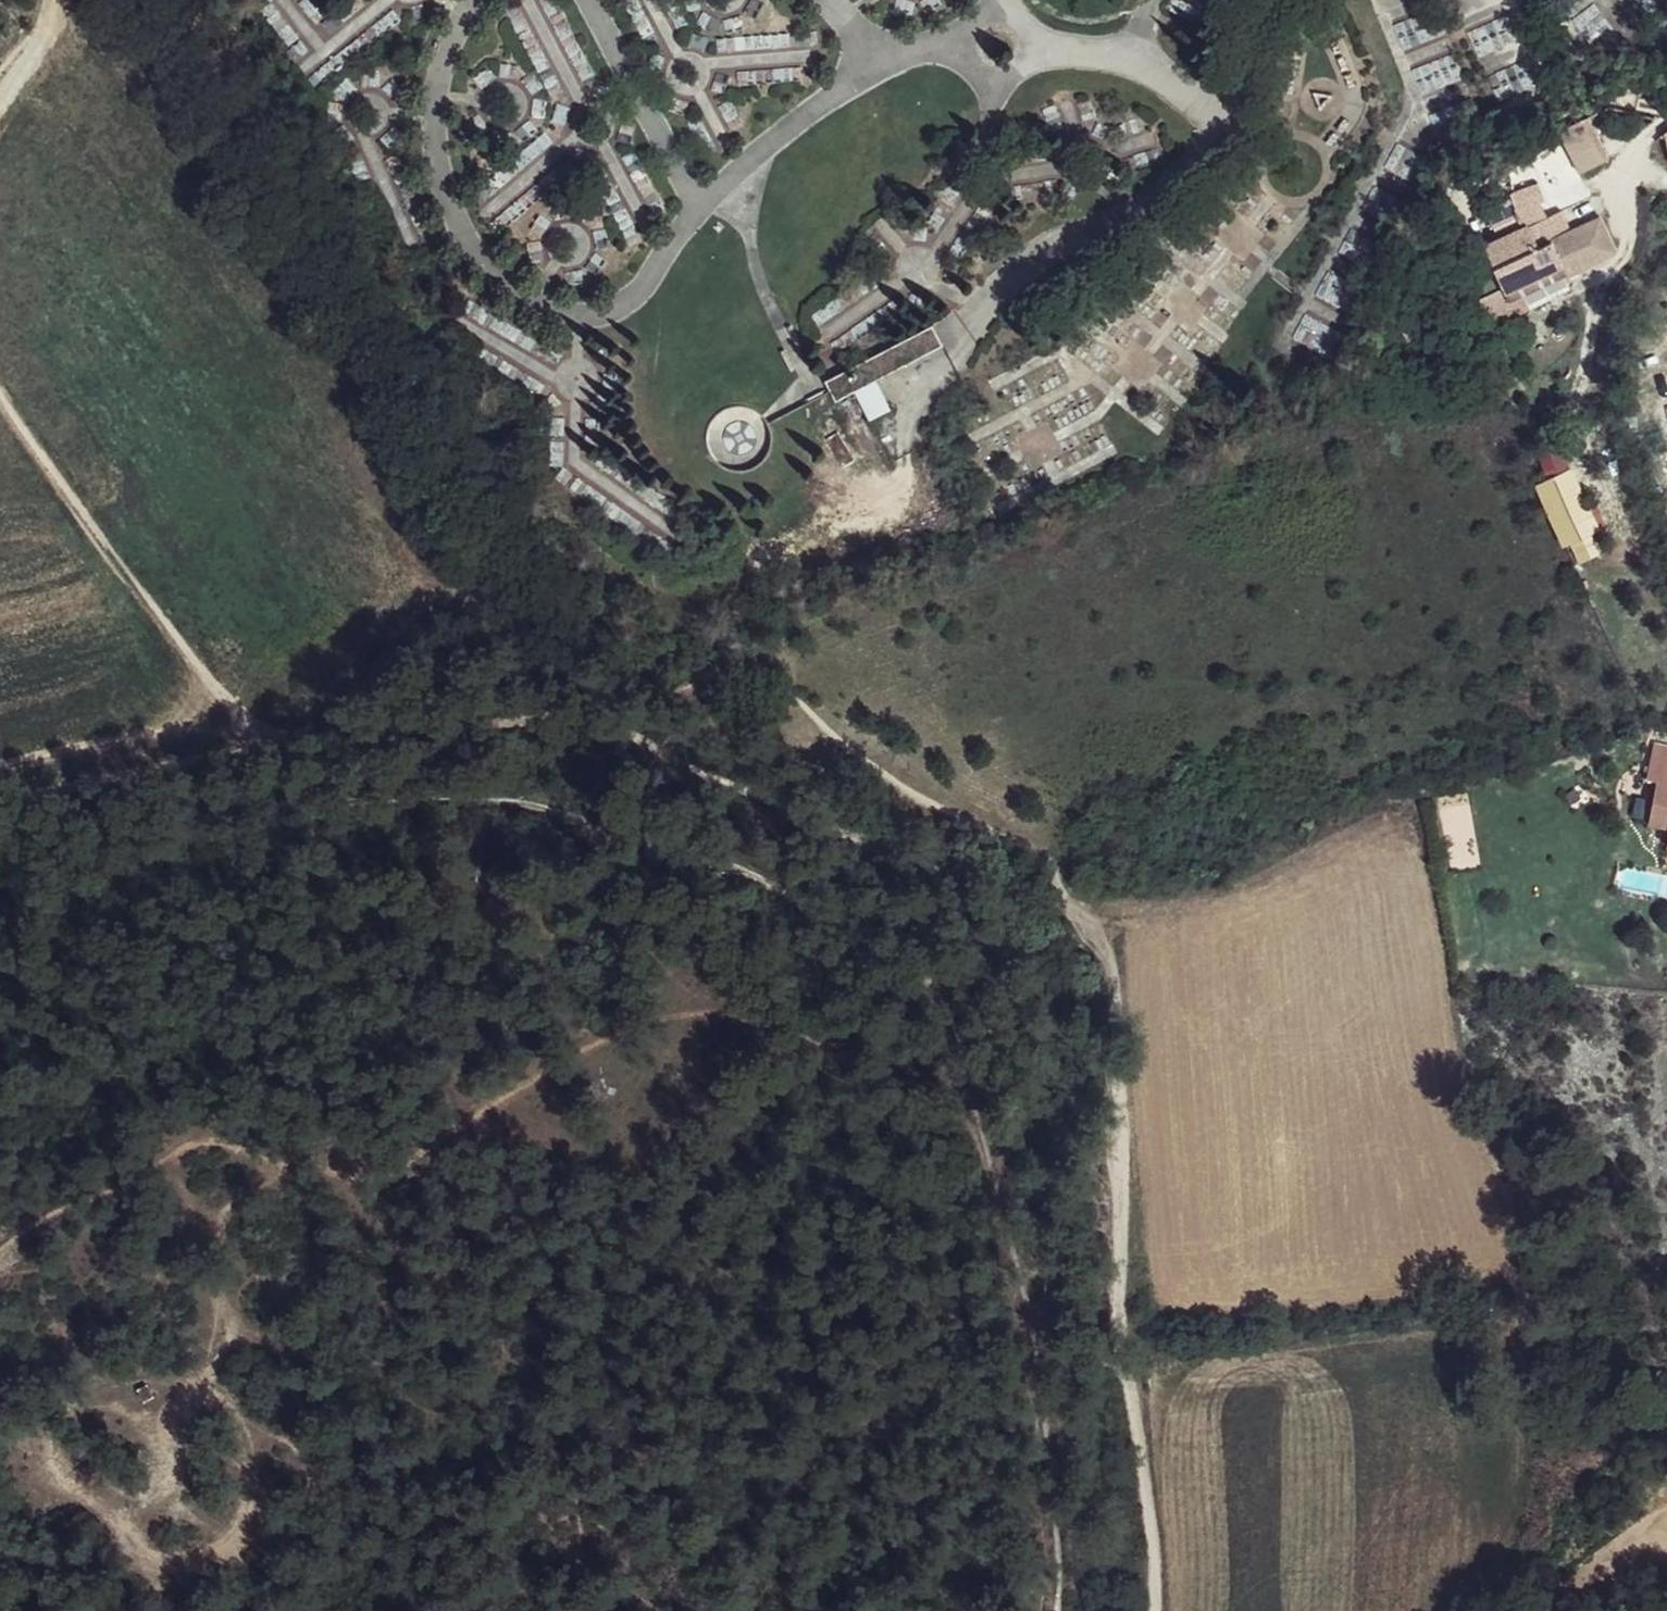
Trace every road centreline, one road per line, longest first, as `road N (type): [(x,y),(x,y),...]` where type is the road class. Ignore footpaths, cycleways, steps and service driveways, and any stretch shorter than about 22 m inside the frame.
road 1 (track): [(0,789),(250,738),(552,717),(619,727),(828,818),(1037,885),(1106,952),(1107,1173),(1144,1466),(1153,1610)]
road 2 (track): [(250,738),(0,378)]

